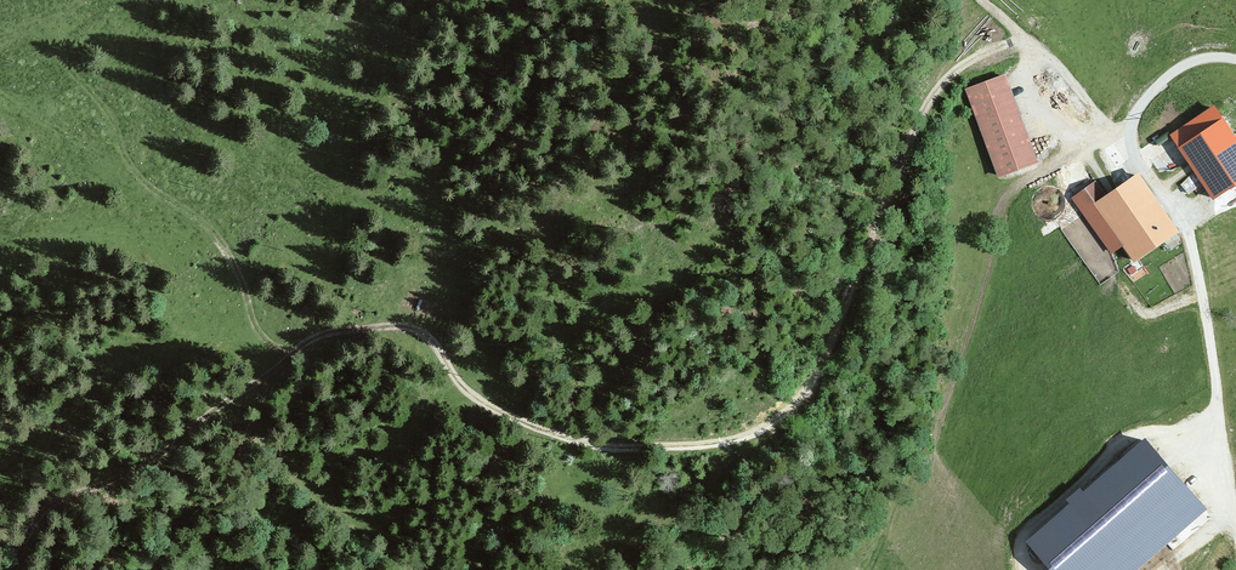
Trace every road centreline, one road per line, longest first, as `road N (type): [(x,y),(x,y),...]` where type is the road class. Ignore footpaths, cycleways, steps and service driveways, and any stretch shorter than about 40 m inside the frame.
road 1 (track): [(15,569),(32,527),(55,502),(160,455),(309,341),(332,332),(416,331),(481,400),(559,436),(662,448),(756,432),(787,411),(821,366),(936,91),(977,57),(1027,36)]
road 2 (track): [(33,23),(97,99),(140,180),(224,248),(261,334),(279,346),(309,341)]
road 3 (track): [(1235,506),(1185,221),(1131,140)]
road 4 (track): [(983,0),(1058,62),(1114,138),(1131,140)]

